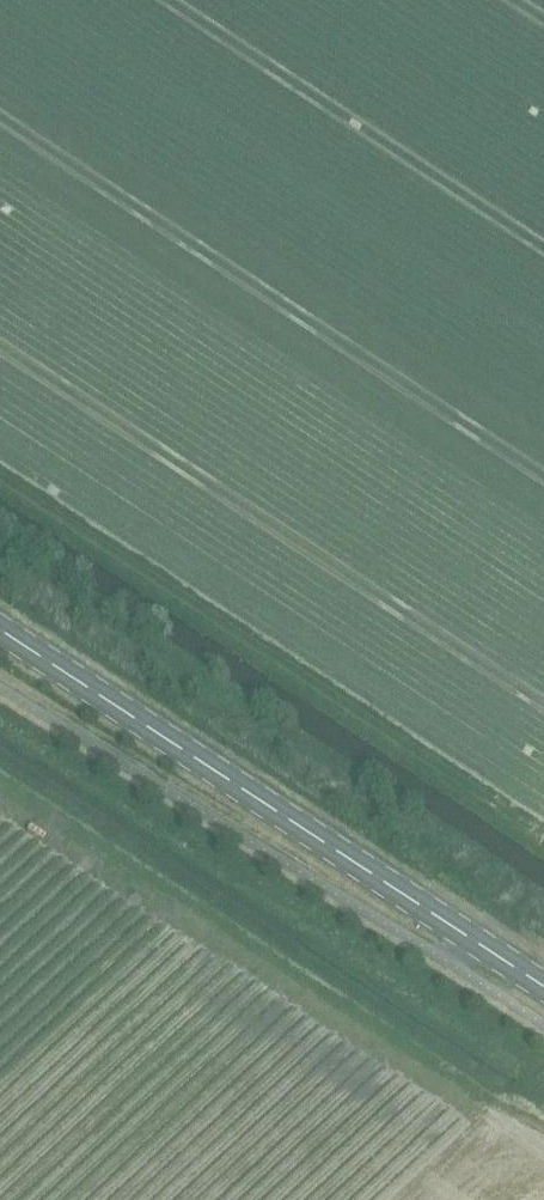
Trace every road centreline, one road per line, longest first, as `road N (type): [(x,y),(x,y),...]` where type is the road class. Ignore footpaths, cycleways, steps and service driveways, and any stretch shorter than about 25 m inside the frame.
road 1 (secondary): [(543,985),(0,630)]

